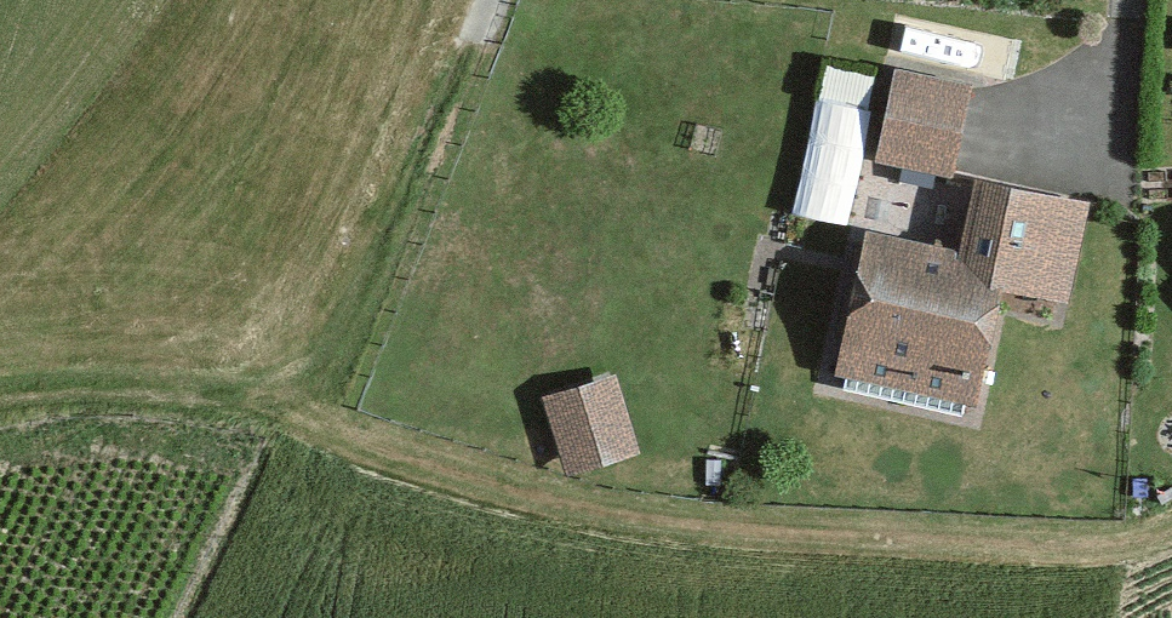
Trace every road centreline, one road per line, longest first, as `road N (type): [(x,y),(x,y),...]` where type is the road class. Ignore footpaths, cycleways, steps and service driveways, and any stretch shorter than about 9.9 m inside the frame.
road 1 (track): [(1171,532),(1129,548),(568,510),(327,422),(115,377),(0,381)]
road 2 (track): [(327,422),(482,25)]

